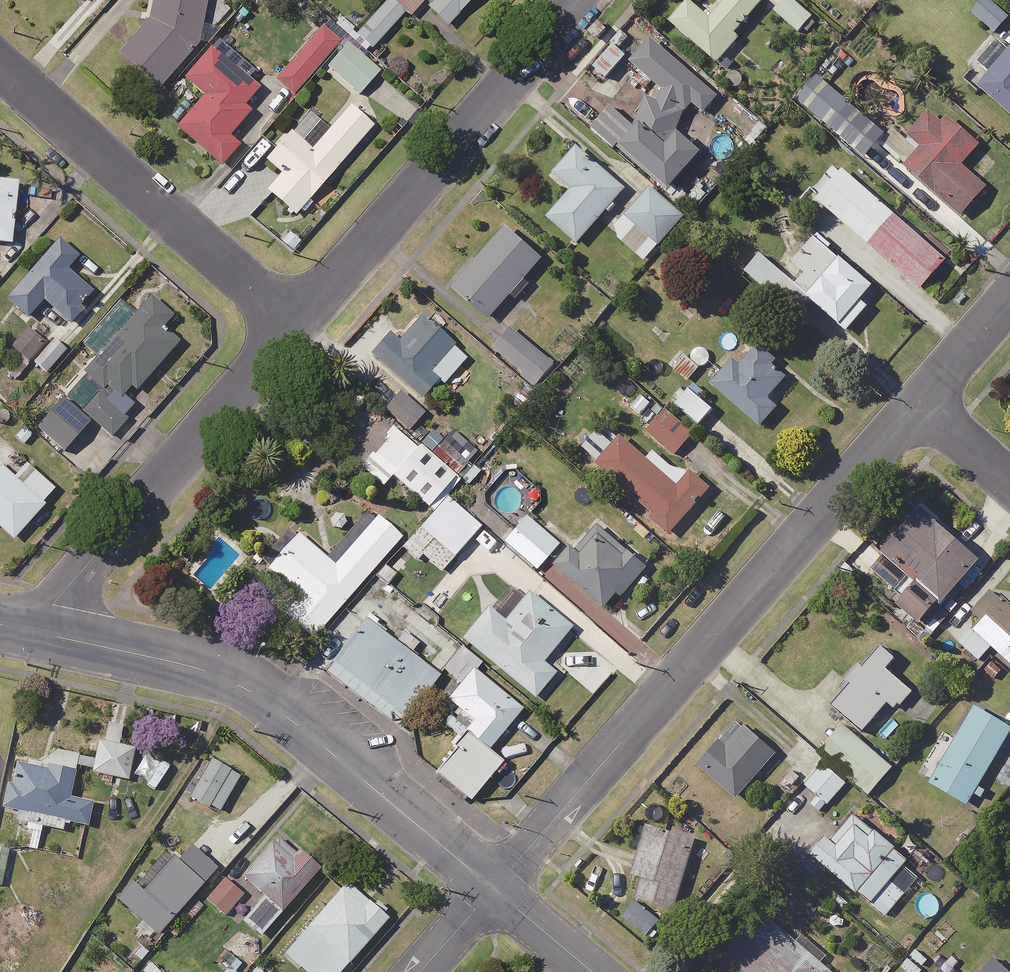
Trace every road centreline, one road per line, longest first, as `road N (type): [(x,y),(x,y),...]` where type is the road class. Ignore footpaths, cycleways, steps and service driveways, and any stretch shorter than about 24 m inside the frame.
road 1 (residential): [(923,402),(493,890)]
road 2 (tertiary): [(43,634),(166,661),(250,692),(493,890)]
road 3 (residential): [(297,327),(582,0)]
road 4 (residential): [(43,634),(54,606),(297,327)]
road 5 (residential): [(0,67),(297,327)]
road 6 (residential): [(1009,302),(923,402)]
road 7 (tertiary): [(493,890),(590,971)]

